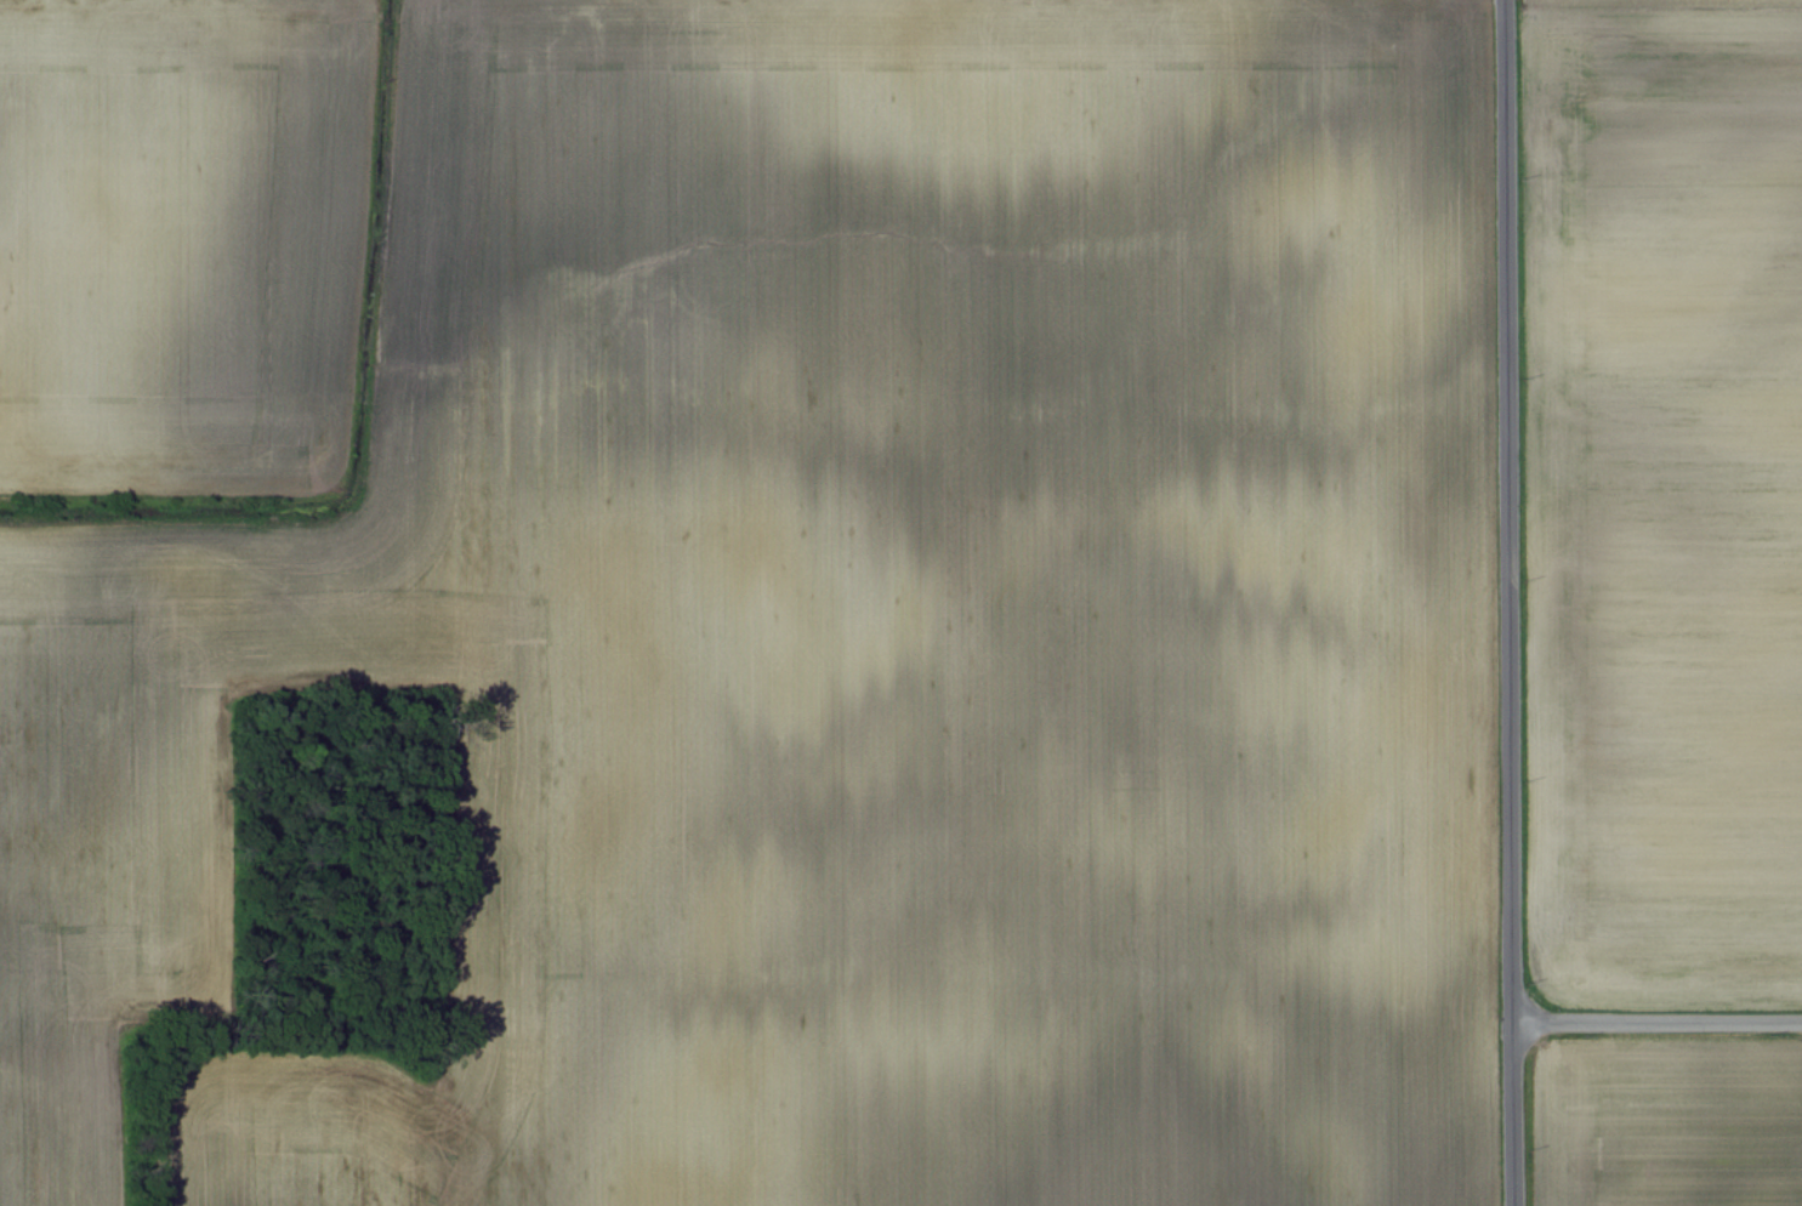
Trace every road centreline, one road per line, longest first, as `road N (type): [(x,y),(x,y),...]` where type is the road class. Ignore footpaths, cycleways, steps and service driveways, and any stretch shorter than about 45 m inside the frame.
road 1 (residential): [(1517,1205),(1503,0)]
road 2 (residential): [(1516,1026),(1801,1024)]

